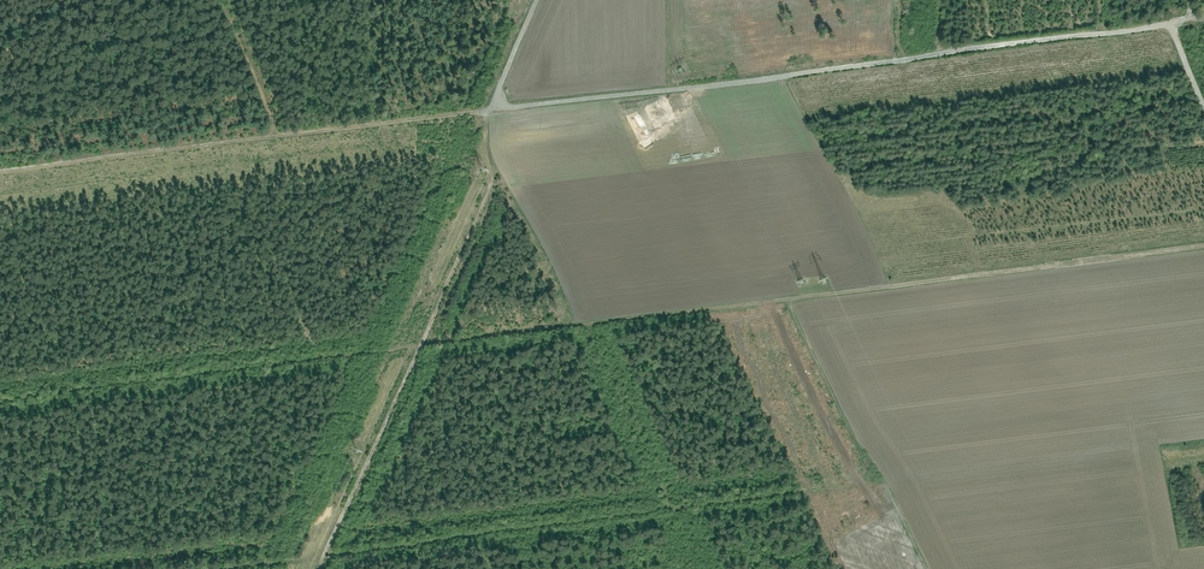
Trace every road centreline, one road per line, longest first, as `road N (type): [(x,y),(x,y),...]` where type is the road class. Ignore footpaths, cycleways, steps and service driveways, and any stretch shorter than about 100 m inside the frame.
road 1 (track): [(0,169),(1203,20)]
road 2 (track): [(1203,245),(420,343)]
road 3 (track): [(502,106),(498,136),(482,153),(482,170),(499,169),(318,568)]

